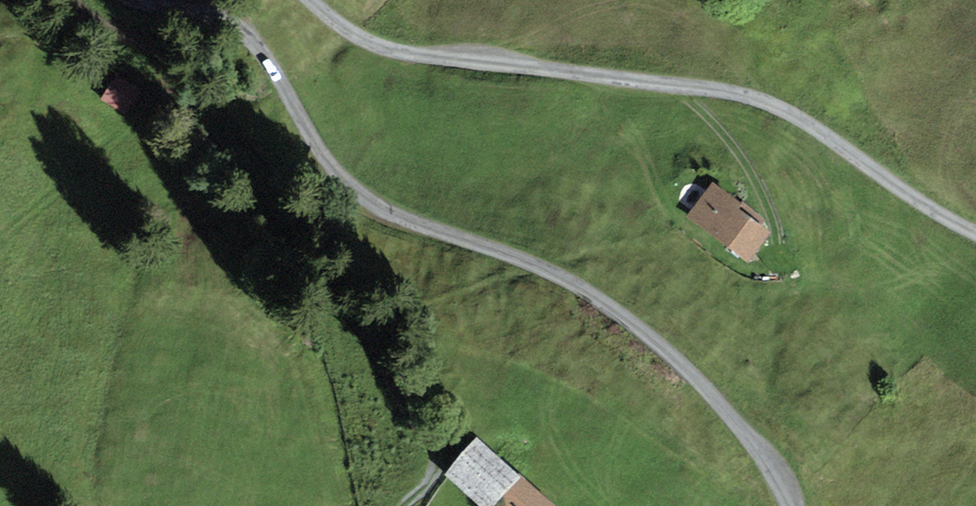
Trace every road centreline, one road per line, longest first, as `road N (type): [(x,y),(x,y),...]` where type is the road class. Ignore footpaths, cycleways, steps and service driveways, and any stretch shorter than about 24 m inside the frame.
road 1 (unclassified): [(791,505),(767,458),(649,329),(553,272),(425,225),(343,181),(246,31),(220,16),(135,0)]
road 2 (unclassified): [(307,0),(380,47),(760,100),(822,132),(937,216),(975,232)]

